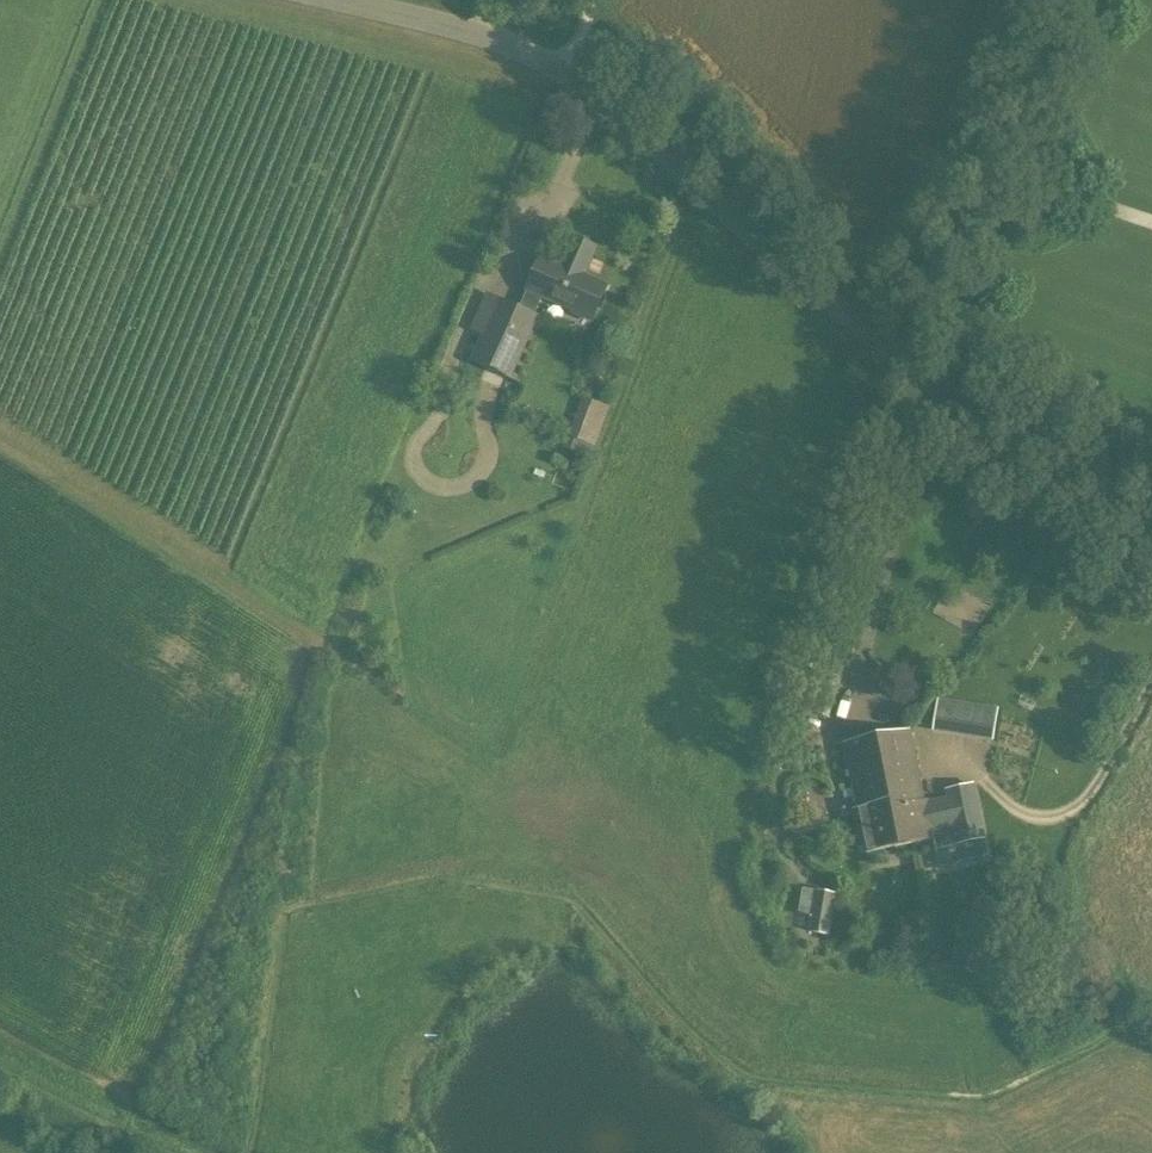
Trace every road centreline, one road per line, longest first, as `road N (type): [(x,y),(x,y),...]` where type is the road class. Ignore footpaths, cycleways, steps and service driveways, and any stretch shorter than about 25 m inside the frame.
road 1 (unclassified): [(1151,522),(1032,457),(909,364),(562,71),(474,31),(337,0)]
road 2 (track): [(983,779),(1028,825),(1073,816),(1151,684)]

